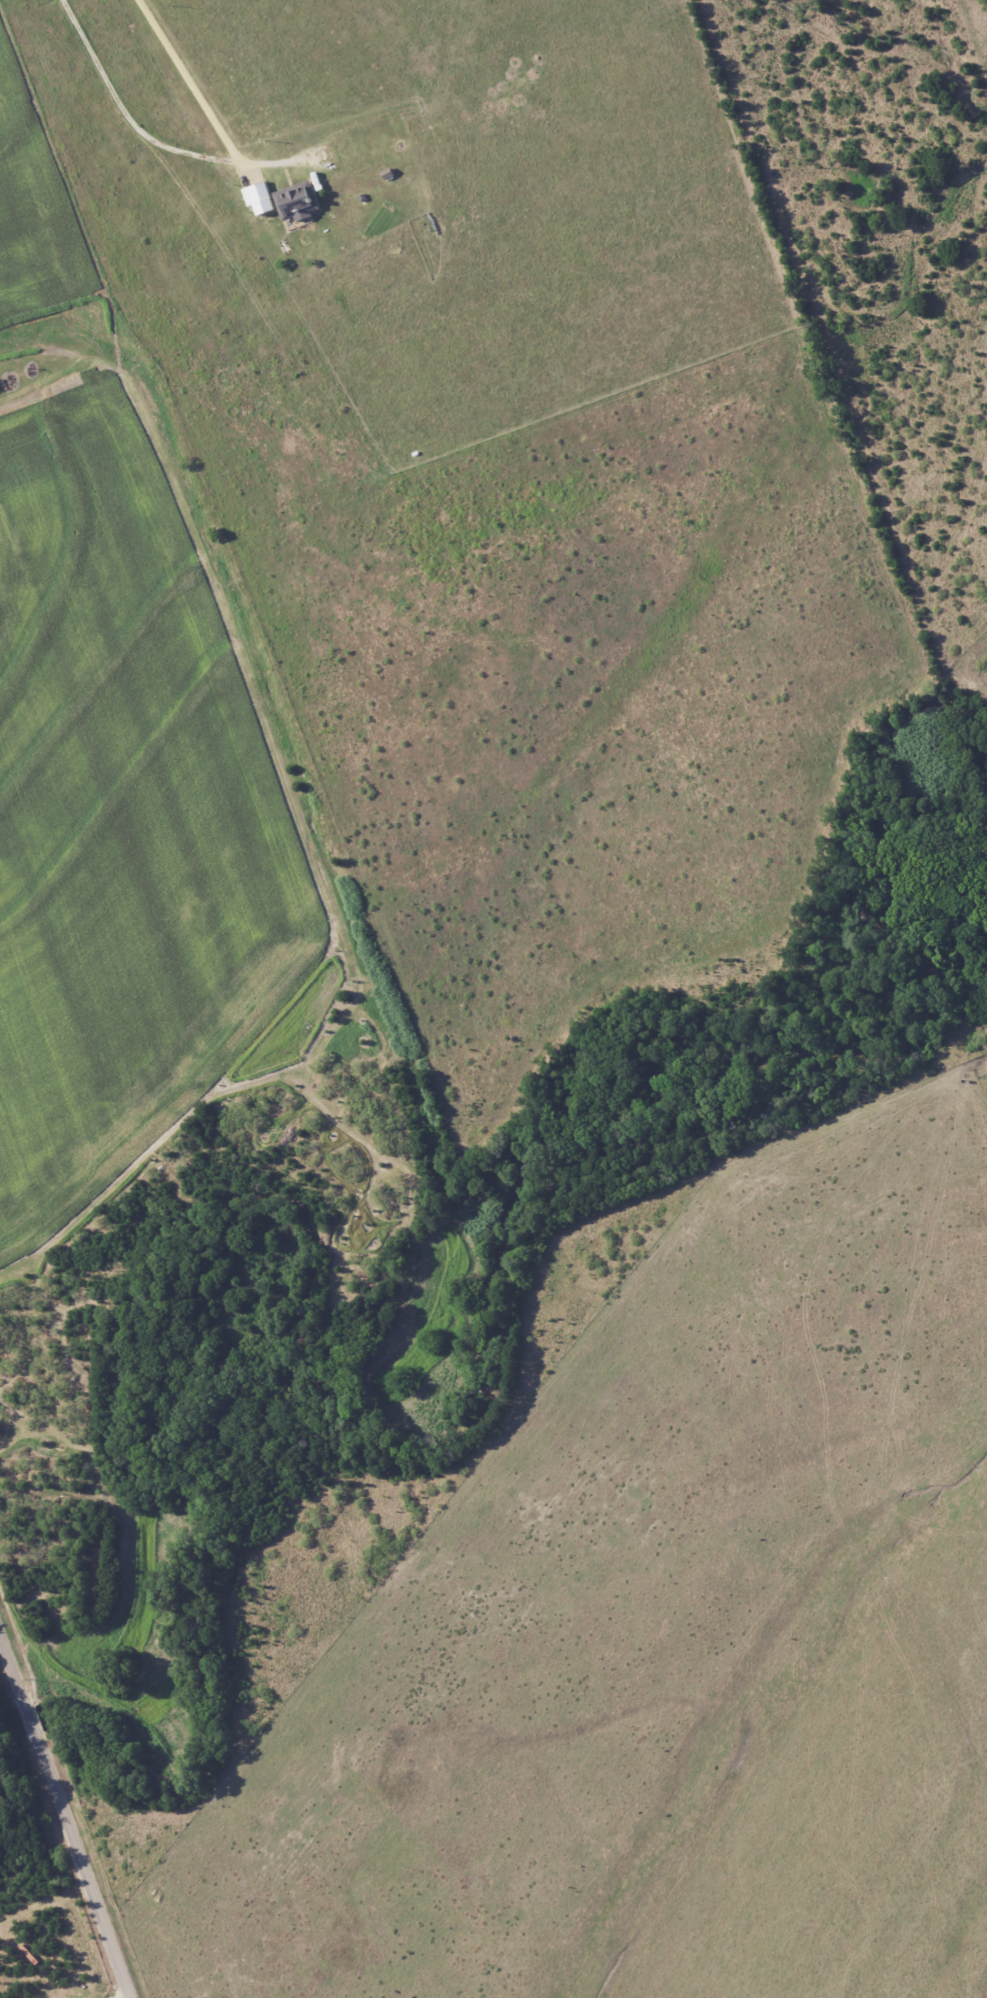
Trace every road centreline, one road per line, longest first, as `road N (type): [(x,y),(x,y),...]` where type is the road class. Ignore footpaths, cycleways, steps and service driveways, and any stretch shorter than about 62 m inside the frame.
road 1 (residential): [(132,1997),(0,1635)]

